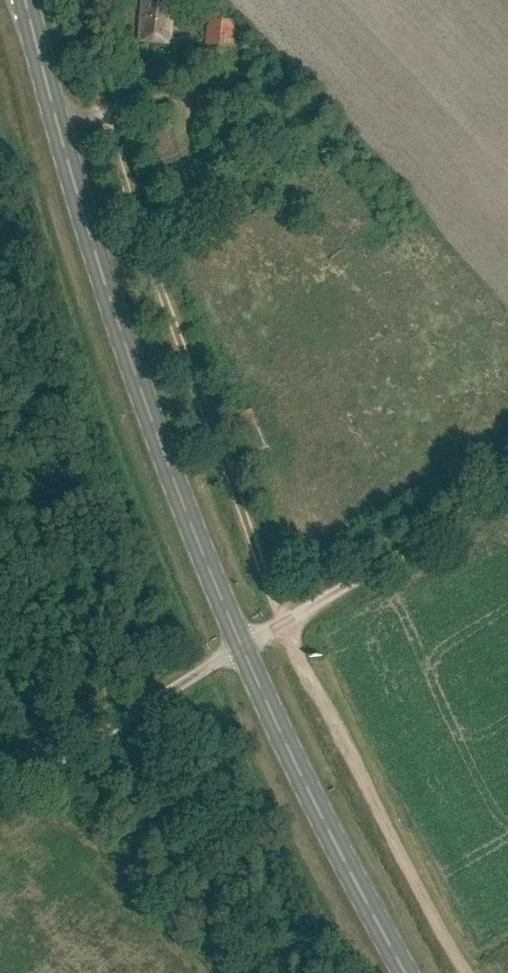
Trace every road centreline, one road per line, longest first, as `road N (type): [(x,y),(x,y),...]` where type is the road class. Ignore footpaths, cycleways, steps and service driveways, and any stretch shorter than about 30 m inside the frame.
road 1 (primary): [(408,972),(241,647),(175,485),(82,205),(26,0)]
road 2 (track): [(284,608),(146,261),(105,109),(87,0)]
road 3 (track): [(464,972),(380,818),(289,620)]
road 4 (track): [(0,793),(228,655)]
road 5 (track): [(289,620),(507,489)]

